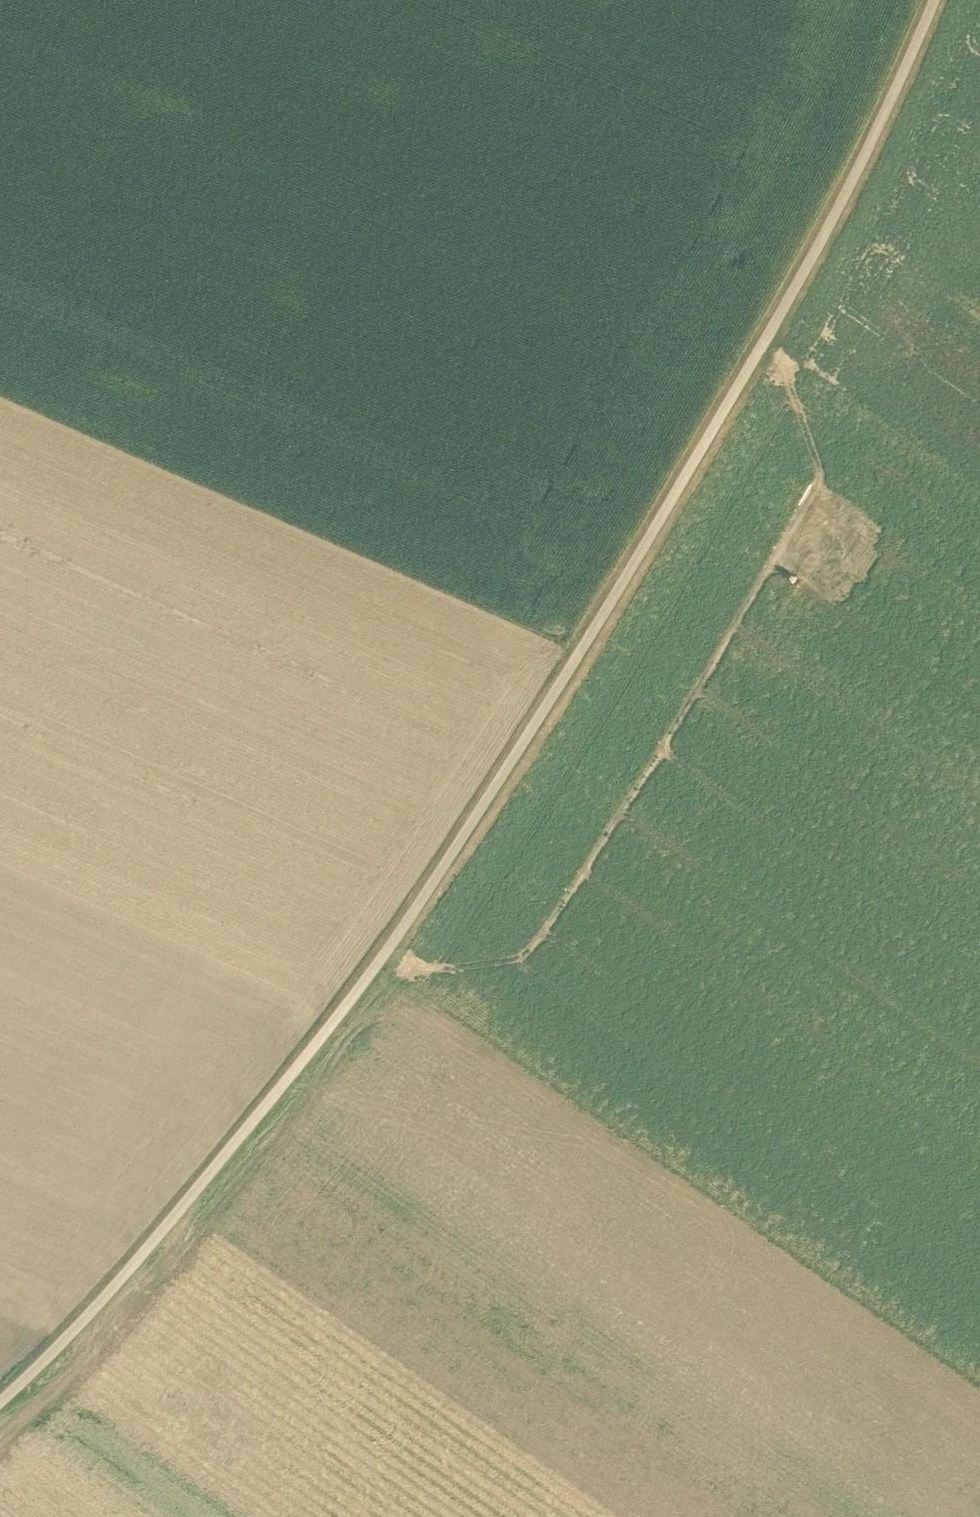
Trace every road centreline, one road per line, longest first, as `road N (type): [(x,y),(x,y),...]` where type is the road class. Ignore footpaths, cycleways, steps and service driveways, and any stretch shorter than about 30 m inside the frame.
road 1 (unclassified): [(0,1402),(141,1253),(407,921),(774,324),(935,0)]

